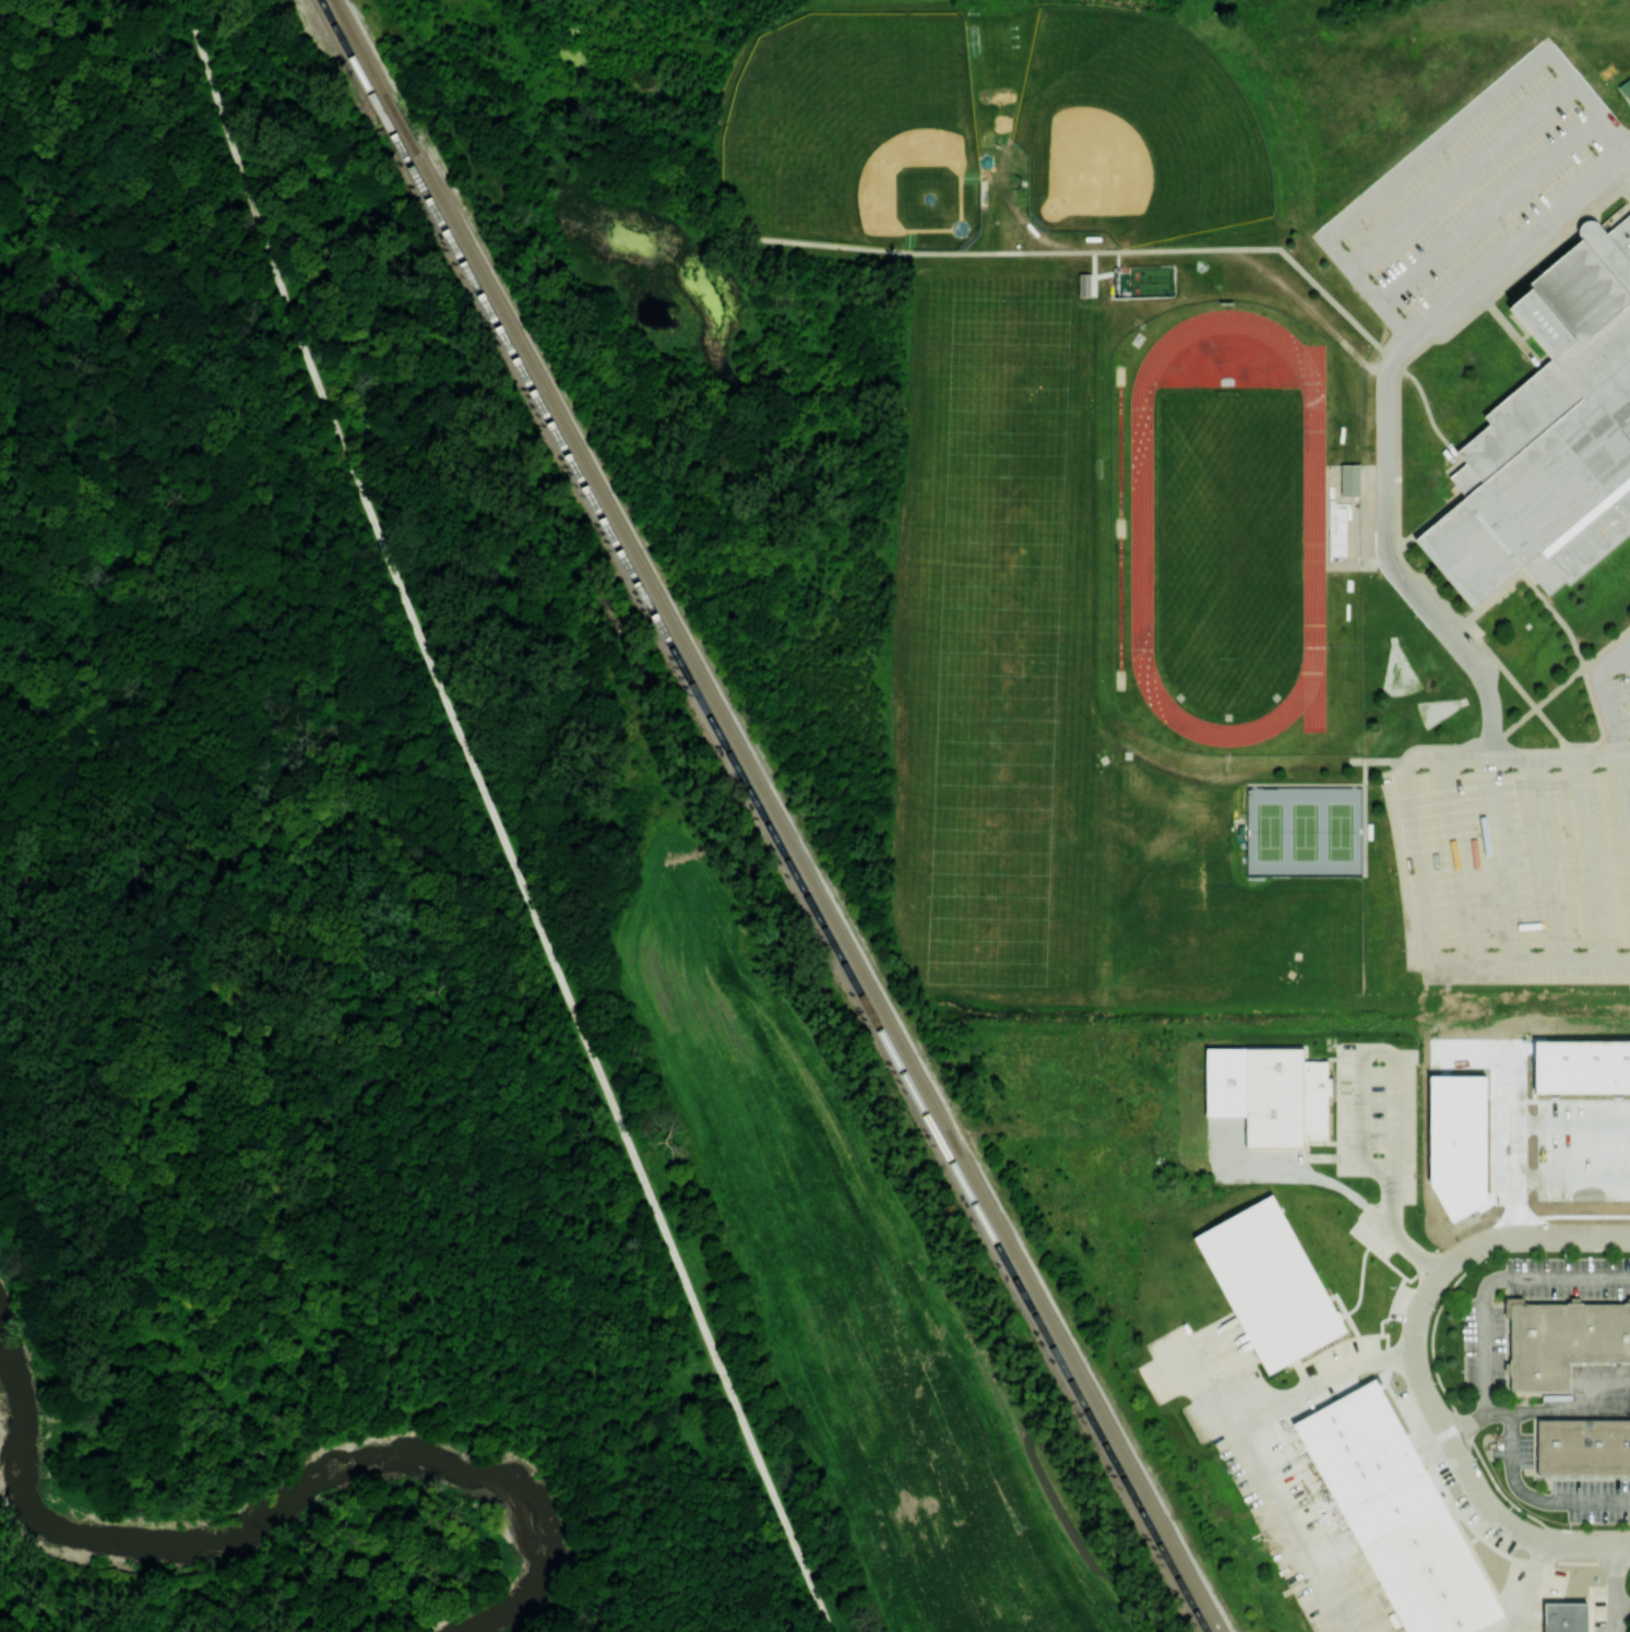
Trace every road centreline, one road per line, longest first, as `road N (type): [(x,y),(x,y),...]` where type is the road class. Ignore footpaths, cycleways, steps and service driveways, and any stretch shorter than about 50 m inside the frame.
road 1 (residential): [(1416,1325),(1423,1389),(1488,1506),(1542,1541),(1629,1546)]
road 2 (residential): [(1416,1325),(1440,1275),(1480,1244),(1524,1236),(1629,1236)]

